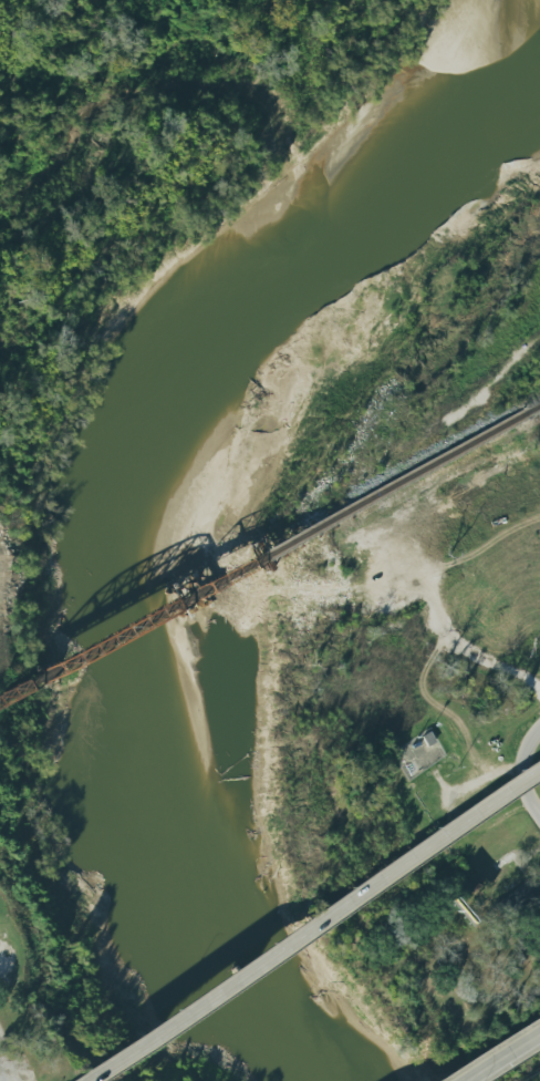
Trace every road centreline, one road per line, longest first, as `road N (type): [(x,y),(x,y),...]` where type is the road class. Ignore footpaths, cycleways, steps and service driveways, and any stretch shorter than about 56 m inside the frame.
road 1 (primary): [(539,770),(90,1080)]

